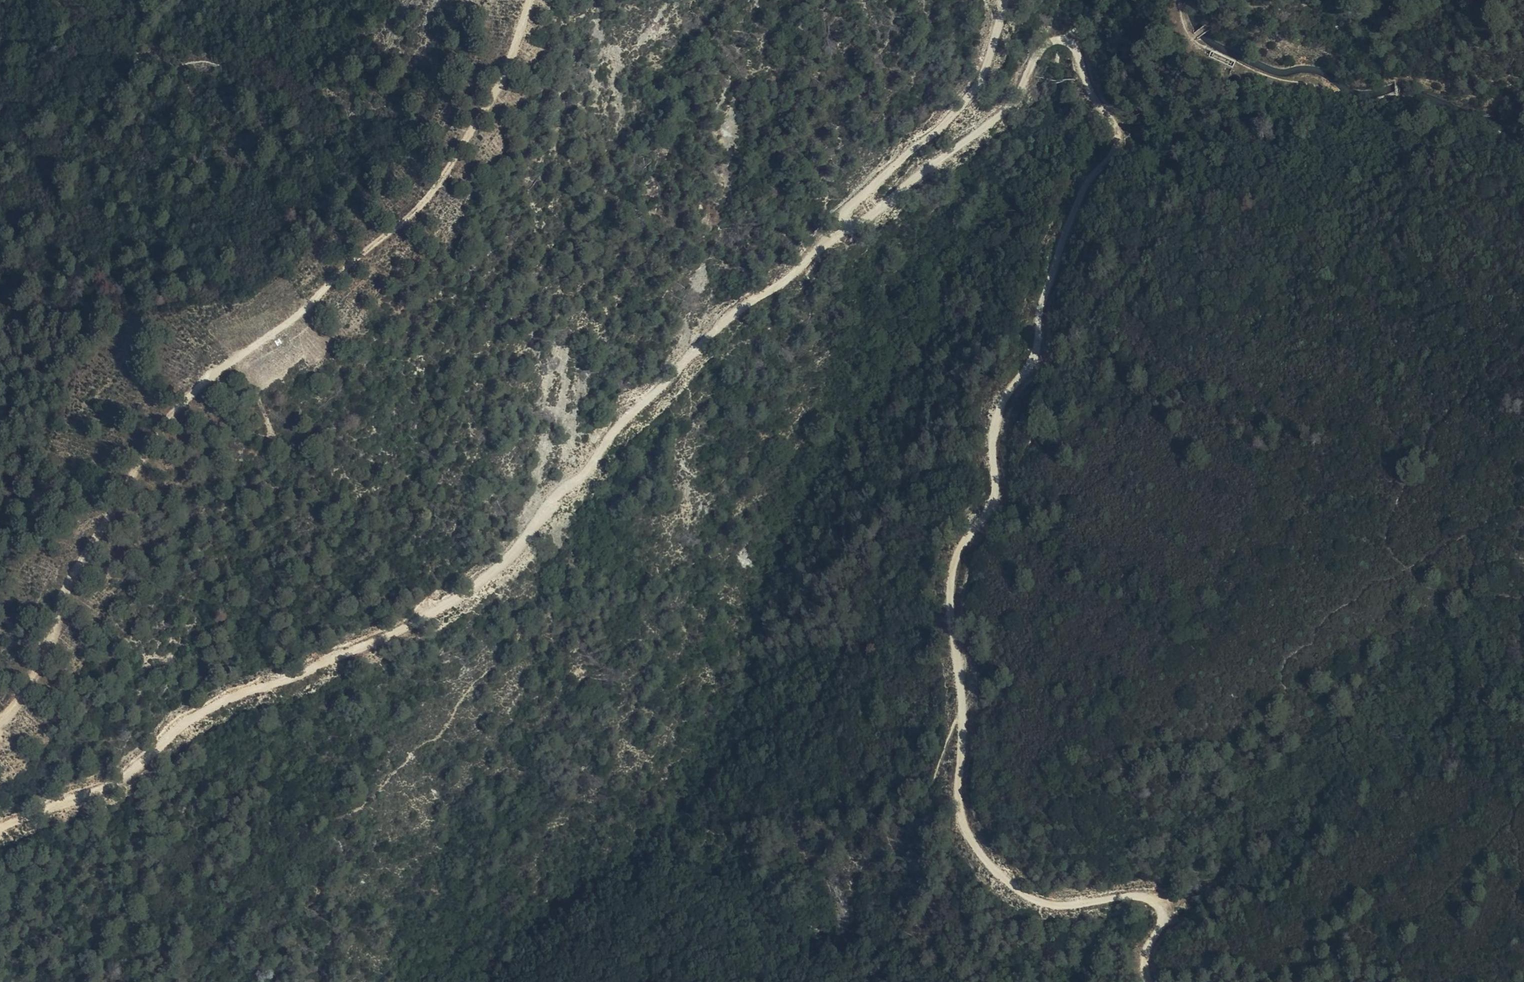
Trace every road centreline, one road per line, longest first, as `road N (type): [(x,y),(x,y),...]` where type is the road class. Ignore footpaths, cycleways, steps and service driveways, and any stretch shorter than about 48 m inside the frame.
road 1 (track): [(1154,981),(1148,952),(1166,904),(1127,894),(1072,906),(1040,902),(1000,875),(966,831),(957,565),(970,532),(992,511),(1007,397),(1050,309),(1060,253),(1102,139),(1098,91),(1077,42),(1052,38),(1023,98),(763,292),(614,429),(591,468),(558,492),(480,582),(417,618),(185,718),(122,778),(0,830)]
road 2 (track): [(0,722),(31,691),(72,575),(132,471),(201,384),(321,294),(440,183),(501,92),(531,0)]
road 3 (track): [(763,292),(854,188),(957,110),(983,70),(1004,0)]

